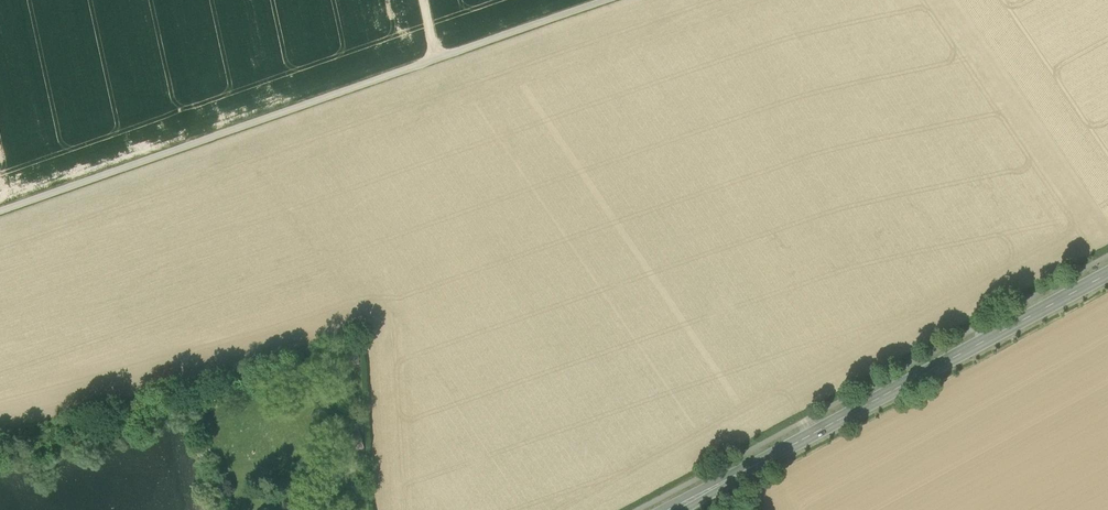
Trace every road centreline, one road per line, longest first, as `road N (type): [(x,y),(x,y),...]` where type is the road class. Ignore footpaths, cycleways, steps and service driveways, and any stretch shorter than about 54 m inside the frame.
road 1 (unclassified): [(0,211),(604,0)]
road 2 (tertiary): [(1107,274),(675,509)]

